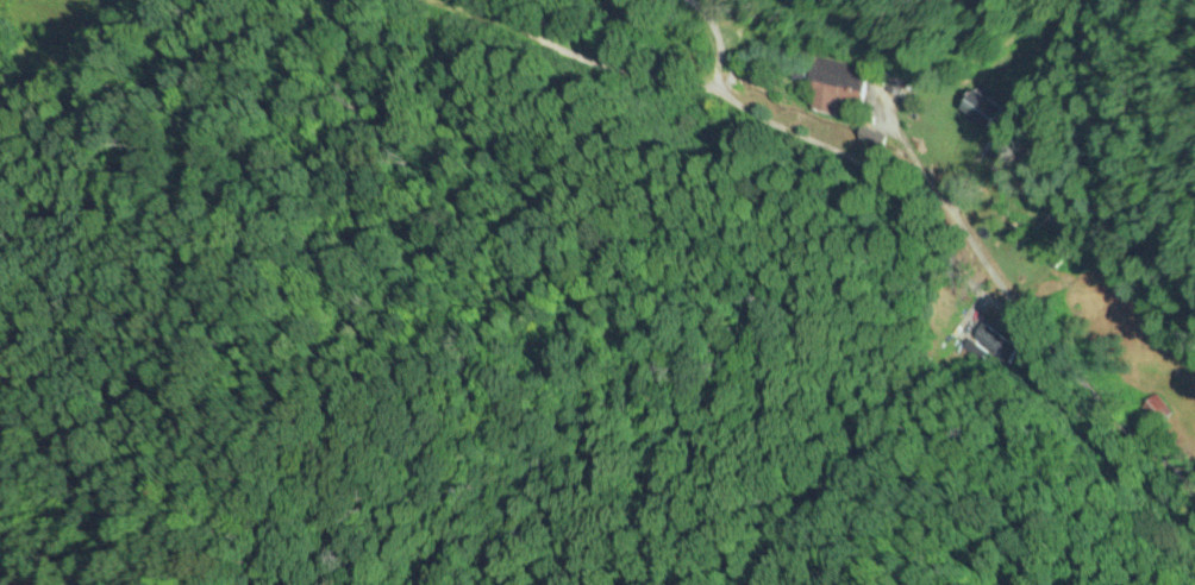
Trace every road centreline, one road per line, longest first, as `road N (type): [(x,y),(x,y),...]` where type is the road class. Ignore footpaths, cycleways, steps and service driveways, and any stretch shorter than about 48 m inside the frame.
road 1 (residential): [(1194,490),(1138,445),(1047,346),(977,290),(880,183),(749,115),(726,95)]

